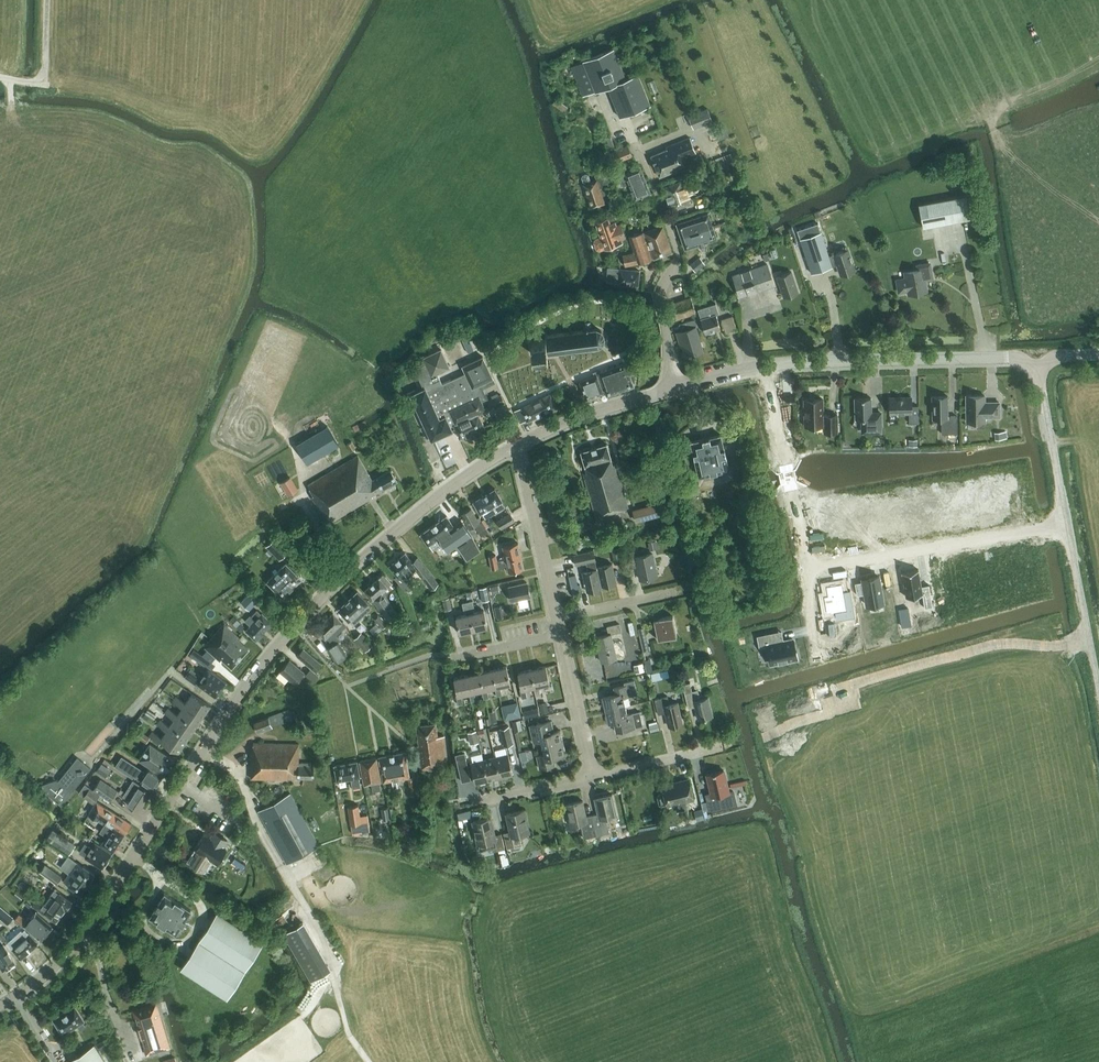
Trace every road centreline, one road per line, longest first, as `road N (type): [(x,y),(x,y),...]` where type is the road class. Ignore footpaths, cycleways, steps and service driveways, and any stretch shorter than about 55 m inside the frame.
road 1 (tertiary): [(0,1006),(52,968),(91,925),(229,710),(295,627),(423,508),(518,443)]
road 2 (residential): [(765,366),(812,573),(1068,526)]
road 3 (track): [(370,1061),(350,1033),(319,925),(260,830),(234,769),(205,747)]
road 4 (tertiary): [(765,366),(1009,356),(1038,367)]
road 5 (residential): [(676,387),(664,297),(683,257),(631,129)]
road 6 (residential): [(556,619),(518,443)]
road 7 (tertiary): [(518,443),(676,387)]
road 8 (unclassified): [(1098,689),(1068,526)]
road 9 (unclassified): [(1068,526),(1038,367)]
road 10 (residential): [(594,775),(560,634)]
road 11 (residential): [(594,775),(721,749)]
road 12 (residential): [(471,804),(594,775)]
road 13 (residential): [(556,619),(678,592)]
road 14 (track): [(0,77),(31,83),(42,77),(48,0)]

